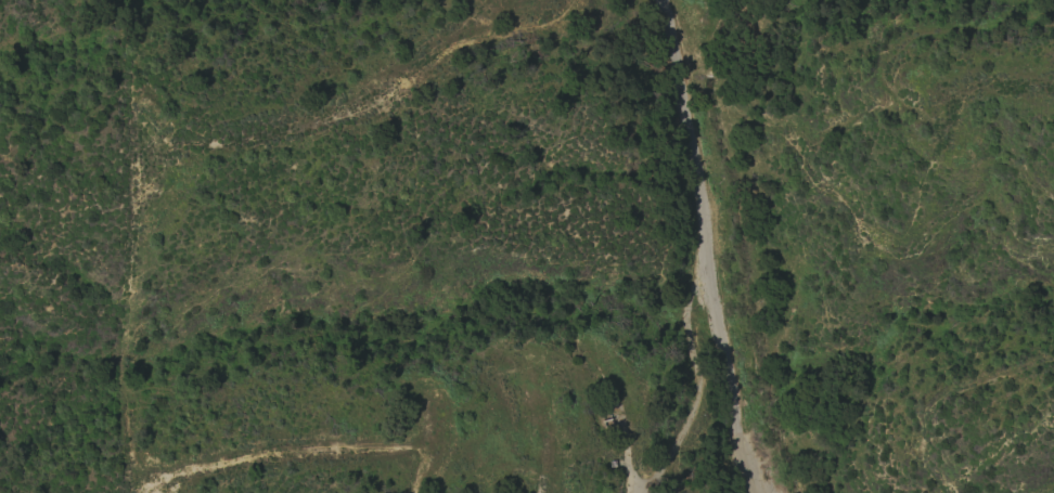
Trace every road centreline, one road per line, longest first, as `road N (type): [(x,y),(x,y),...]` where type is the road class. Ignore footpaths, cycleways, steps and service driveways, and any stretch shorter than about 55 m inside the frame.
road 1 (residential): [(762,492),(724,355),(682,87),(659,0)]
road 2 (residential): [(708,258),(687,312),(696,395),(672,456),(640,492)]

